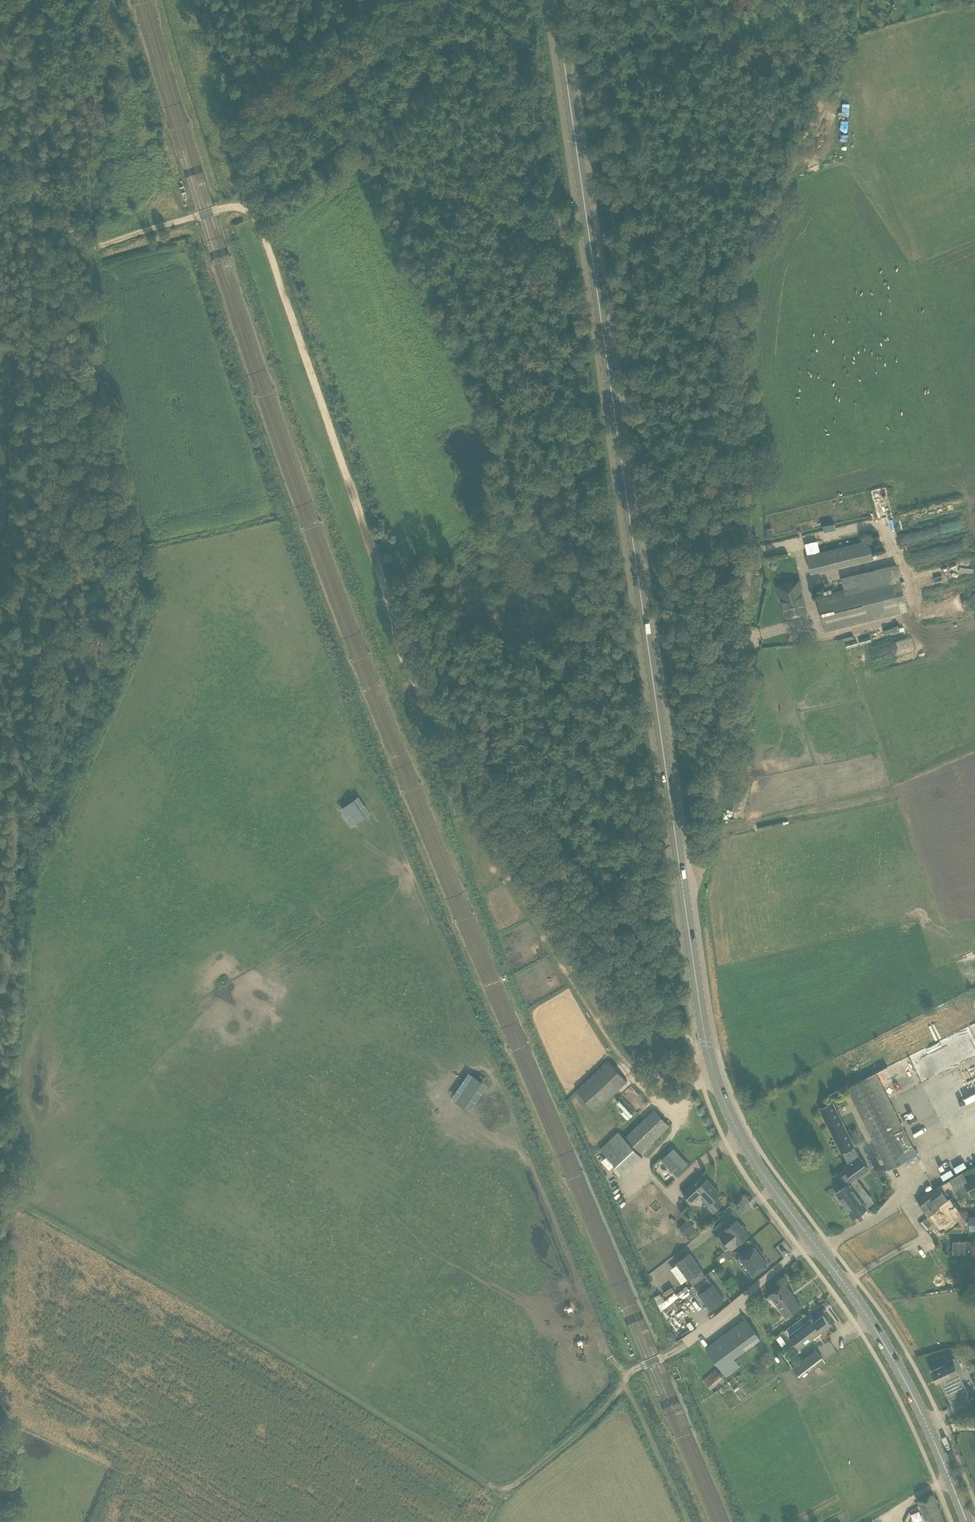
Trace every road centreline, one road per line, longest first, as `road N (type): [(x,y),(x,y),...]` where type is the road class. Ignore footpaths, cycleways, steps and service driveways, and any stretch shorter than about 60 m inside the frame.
road 1 (secondary): [(966,1521),(907,1382),(747,1146),(708,1053),(555,0)]
road 2 (track): [(704,1032),(677,1025),(418,691),(400,657),(267,233),(242,206),(93,248),(0,143)]
road 3 (track): [(692,1521),(627,1380),(600,1417),(502,1490),(1,1197)]
road 4 (track): [(837,0),(837,57),(726,289),(731,560),(706,808),(690,875)]
road 5 (track): [(627,1380),(491,1069)]
road 6 (track): [(627,1380),(706,1331),(811,1240)]
road 7 (track): [(10,157),(5,0)]

